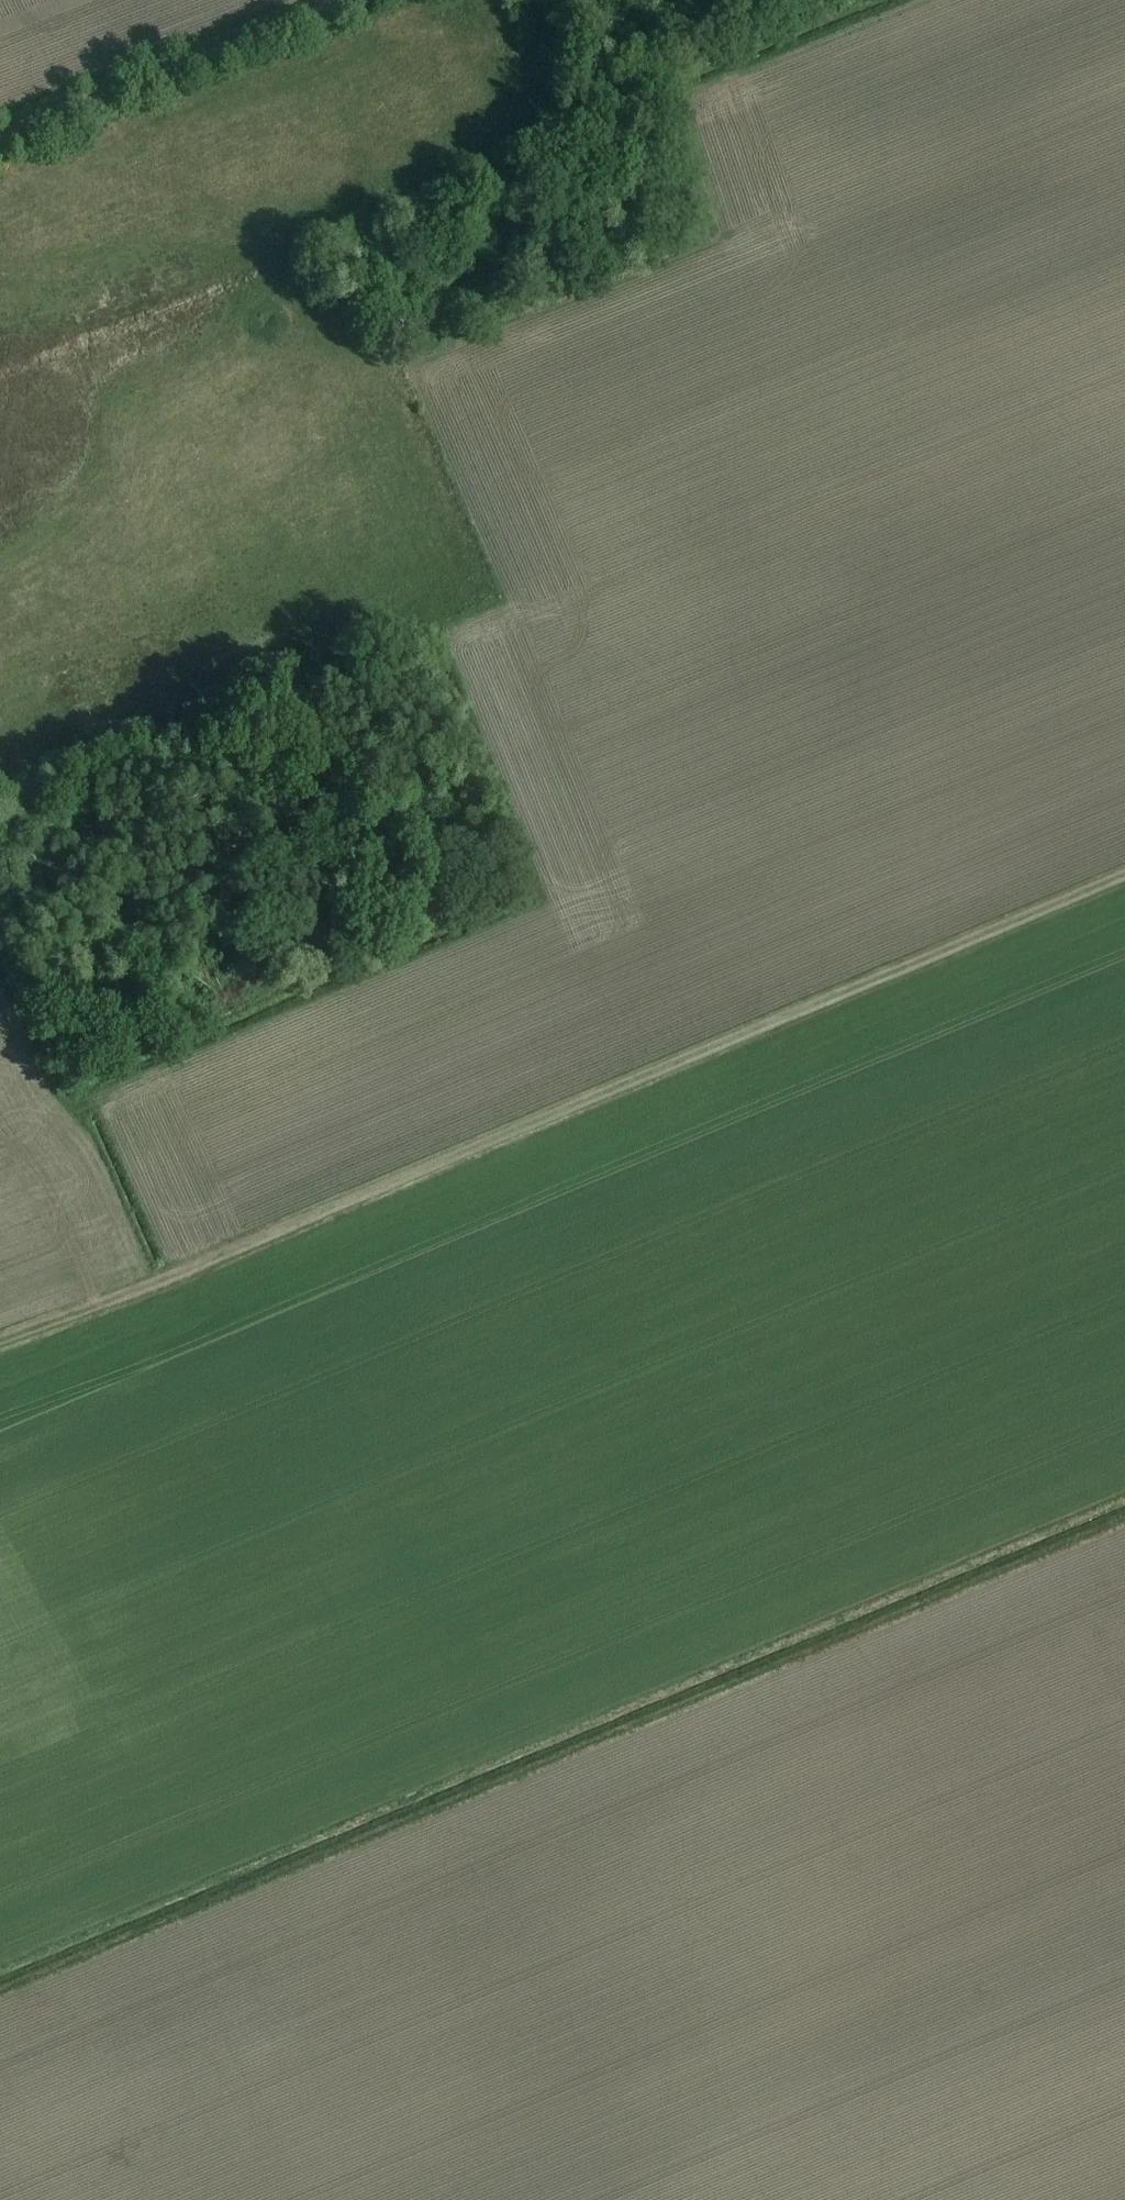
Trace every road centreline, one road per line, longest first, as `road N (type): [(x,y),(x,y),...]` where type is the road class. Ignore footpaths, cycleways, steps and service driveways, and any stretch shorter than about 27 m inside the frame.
road 1 (track): [(347,0),(0,137)]

